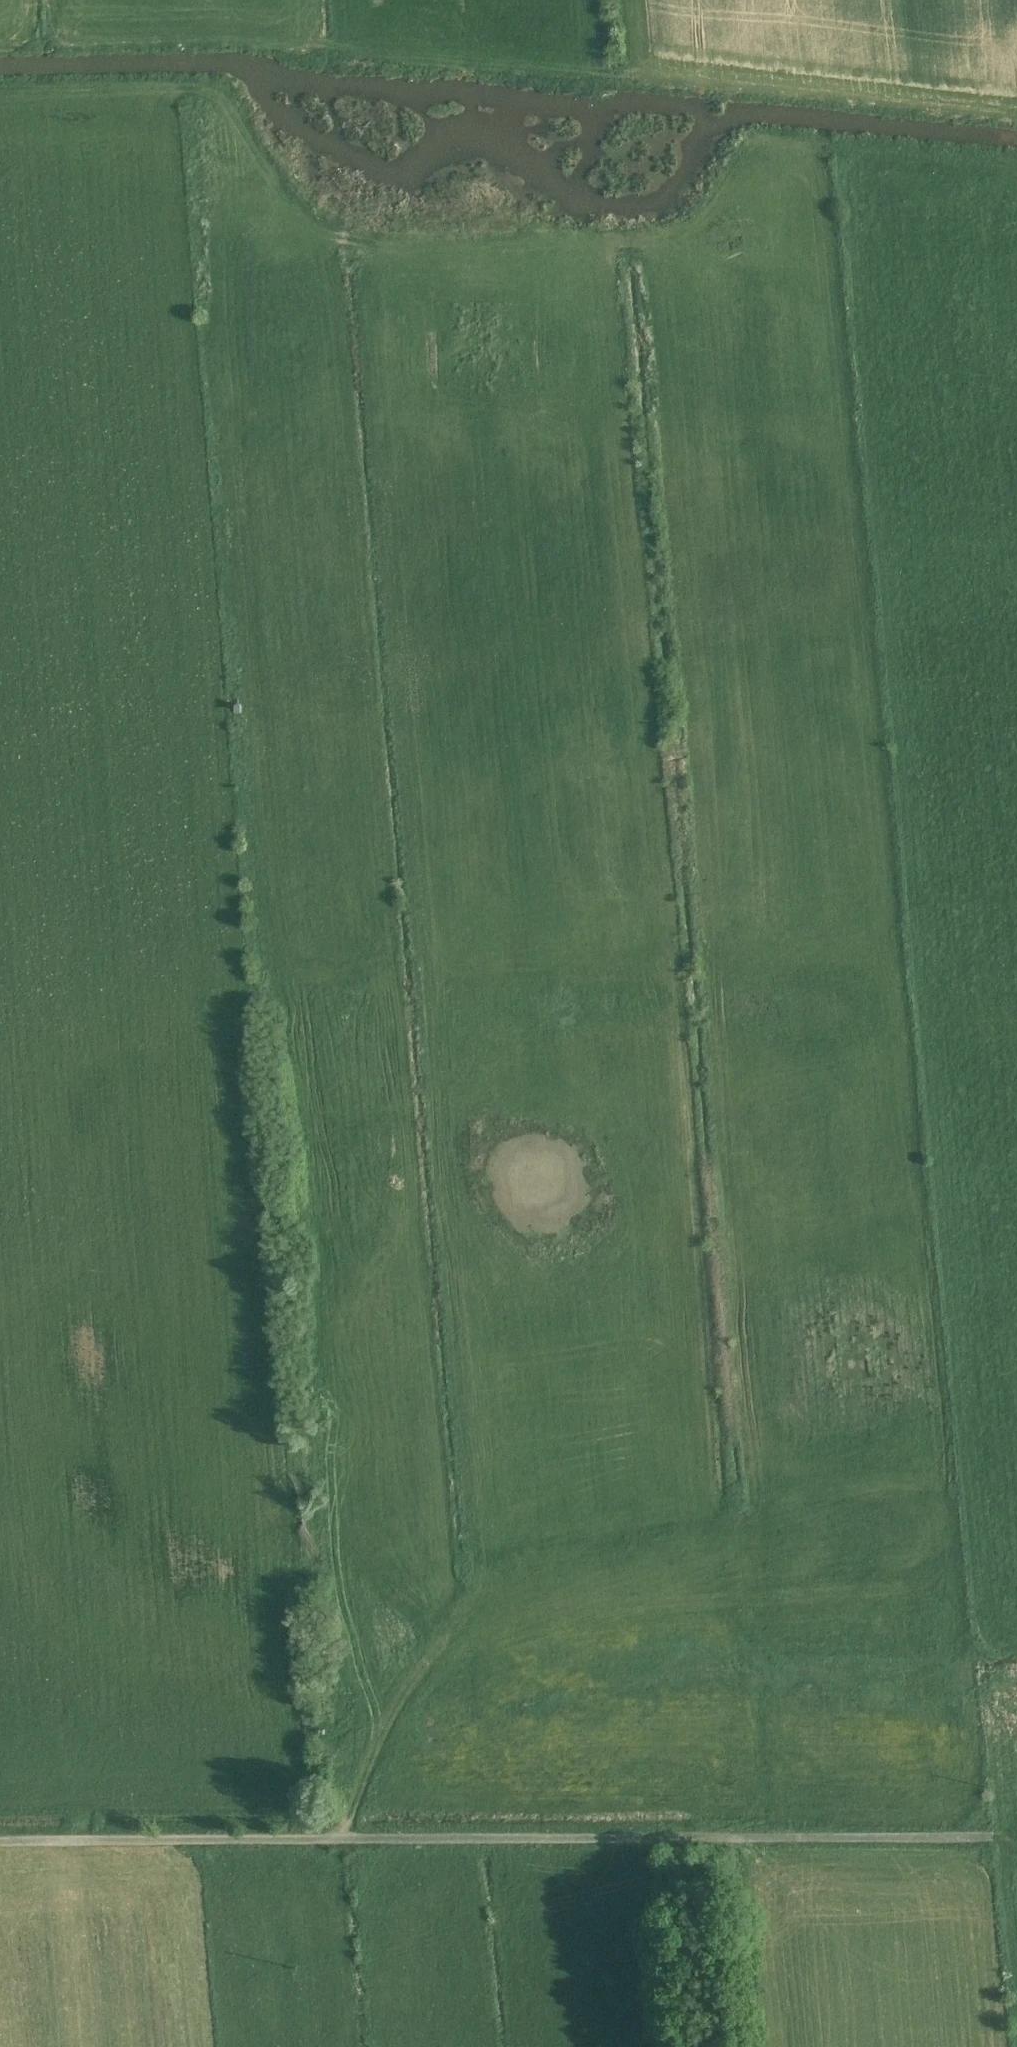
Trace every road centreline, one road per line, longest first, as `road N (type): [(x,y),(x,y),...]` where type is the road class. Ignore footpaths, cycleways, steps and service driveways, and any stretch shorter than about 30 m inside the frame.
road 1 (track): [(0,1833),(317,1832)]

